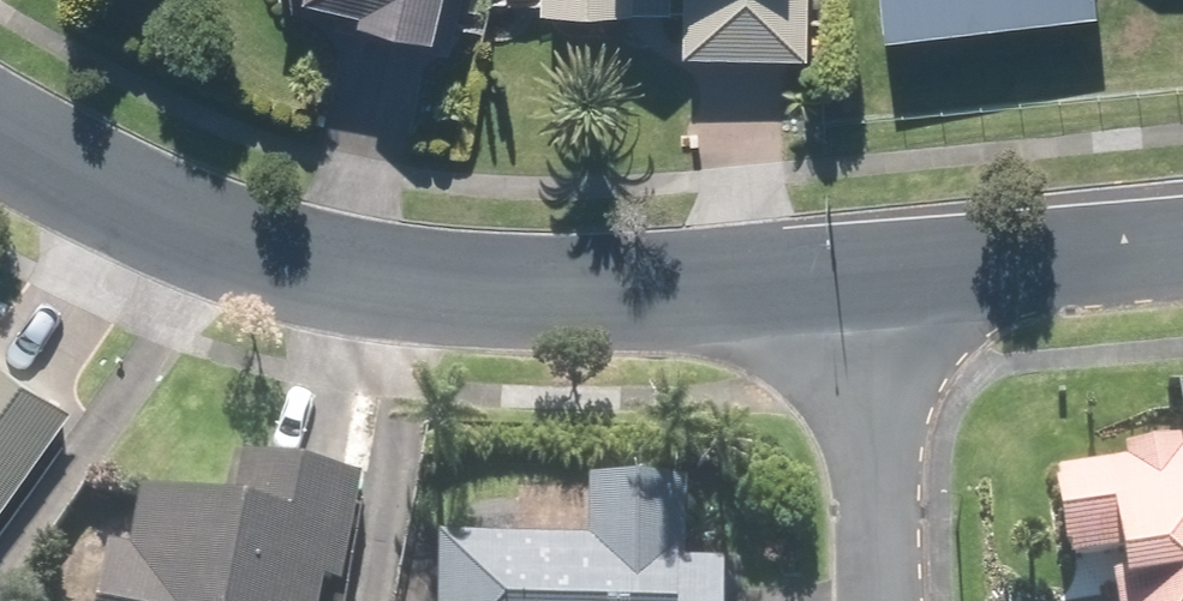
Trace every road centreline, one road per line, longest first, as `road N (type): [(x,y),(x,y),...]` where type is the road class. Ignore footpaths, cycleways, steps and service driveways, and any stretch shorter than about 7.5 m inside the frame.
road 1 (residential): [(855,303),(373,286),(237,249),(100,195),(0,122)]
road 2 (residential): [(1182,258),(855,303)]
road 3 (residential): [(855,303),(888,600)]

